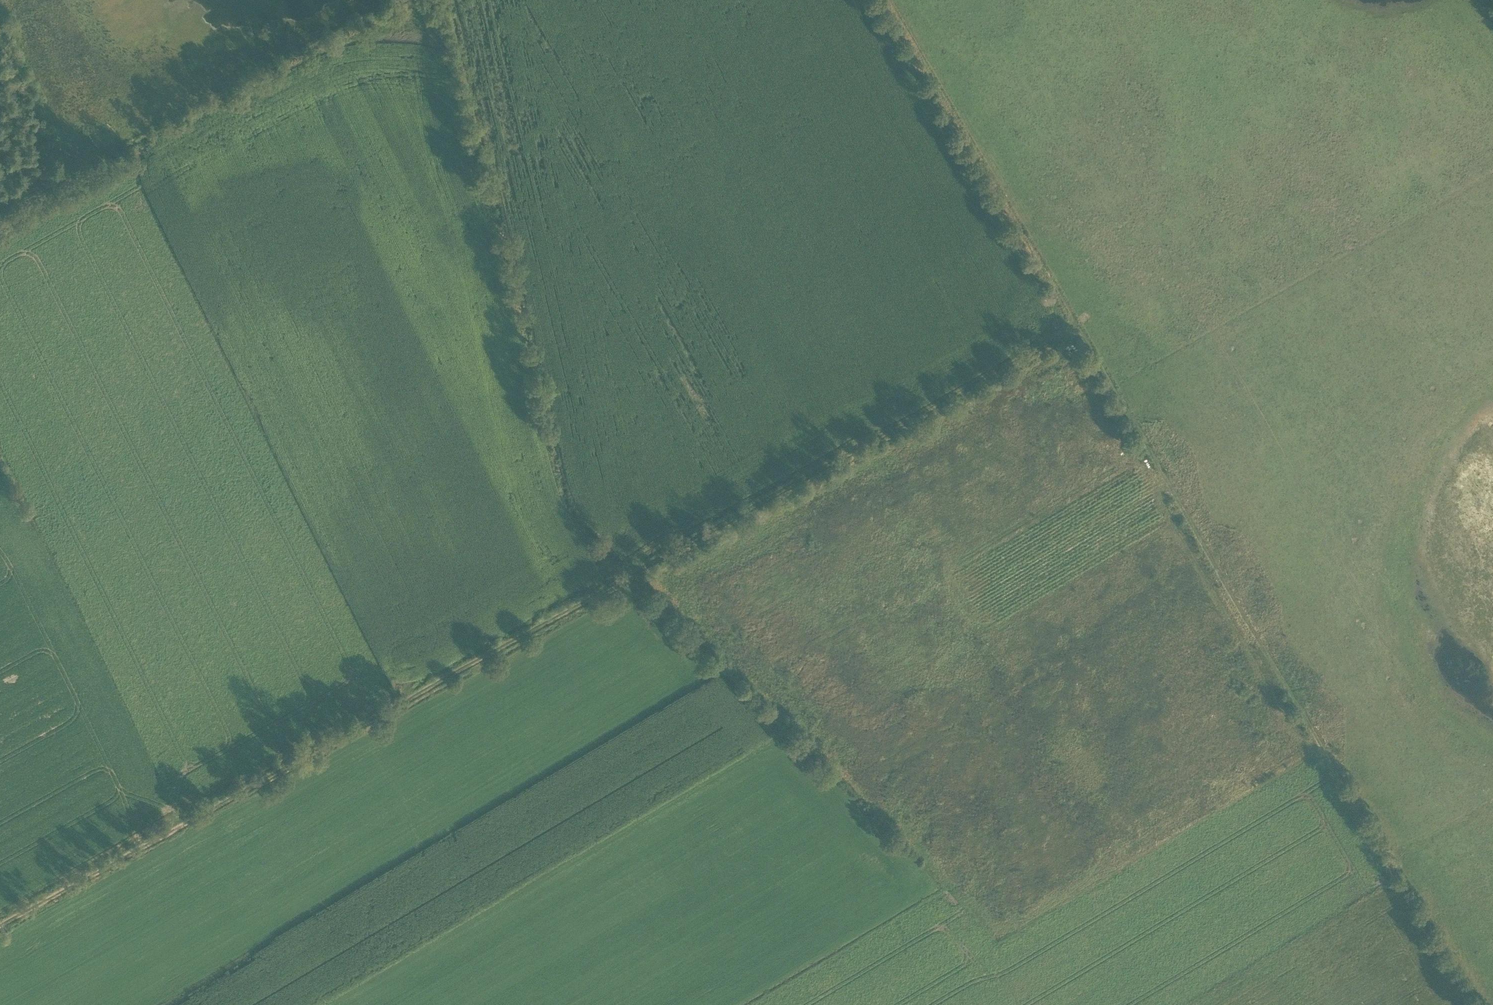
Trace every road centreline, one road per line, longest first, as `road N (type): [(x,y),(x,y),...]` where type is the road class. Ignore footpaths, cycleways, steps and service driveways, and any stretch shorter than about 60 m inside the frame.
road 1 (track): [(1076,329),(0,925)]
road 2 (track): [(1470,1004),(1076,329)]
road 3 (track): [(1076,329),(883,0)]

